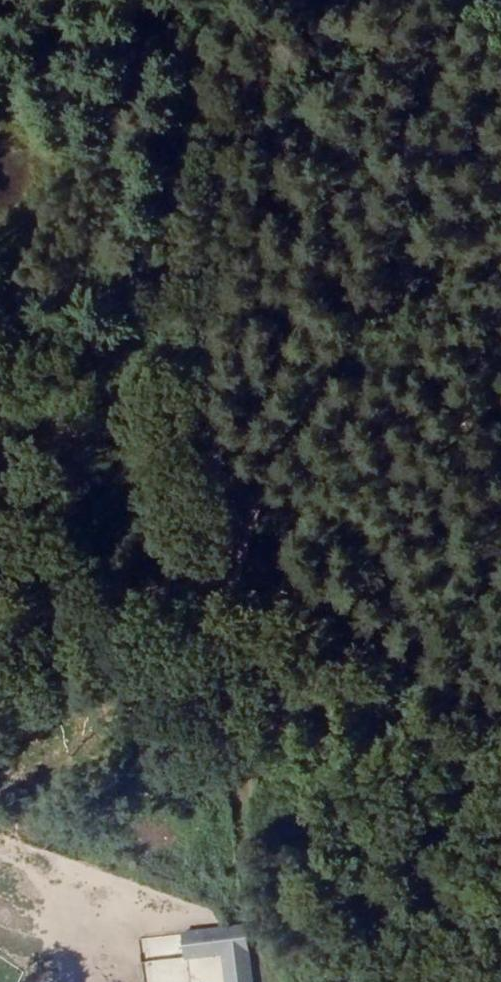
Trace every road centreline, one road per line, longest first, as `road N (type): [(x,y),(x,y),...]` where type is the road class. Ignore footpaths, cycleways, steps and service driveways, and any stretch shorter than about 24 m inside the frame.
road 1 (track): [(246,0),(424,272),(500,442)]
road 2 (track): [(500,146),(424,272),(214,555)]
road 3 (track): [(297,981),(258,913),(249,837),(254,729),(214,555)]
road 4 (track): [(0,606),(117,560),(214,555)]

